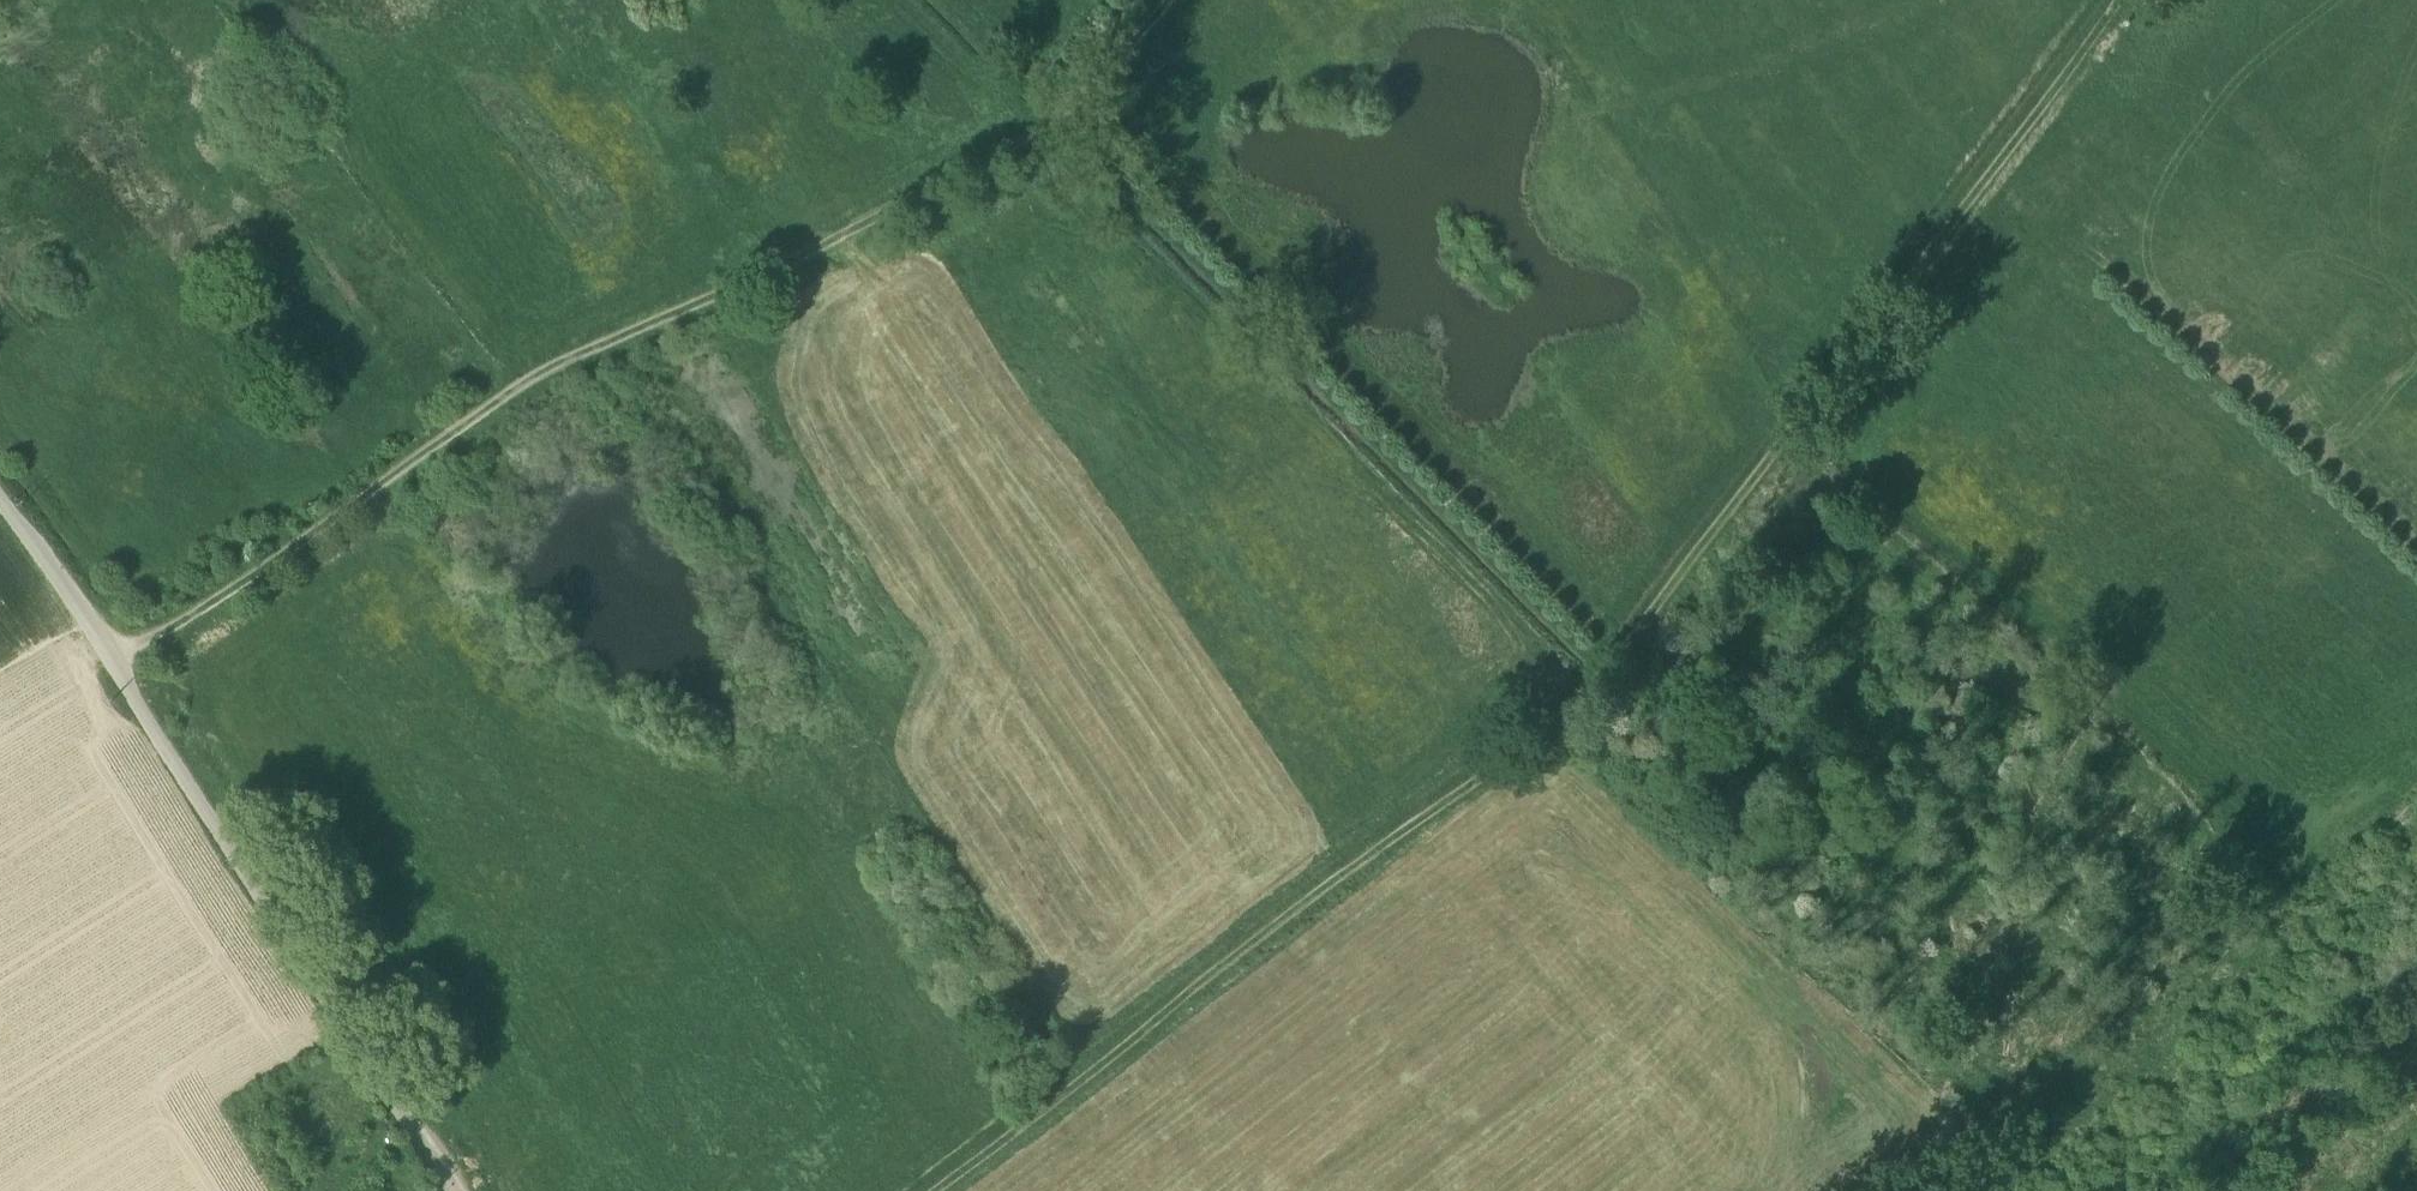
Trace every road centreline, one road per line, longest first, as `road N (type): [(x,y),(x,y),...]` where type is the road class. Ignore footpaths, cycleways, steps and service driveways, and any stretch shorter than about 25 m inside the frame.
road 1 (track): [(2126,0),(1599,685),(935,1190)]
road 2 (track): [(116,655),(245,575),(454,422),(1109,84),(1173,0)]
road 3 (residential): [(458,1190),(116,655),(0,491)]

